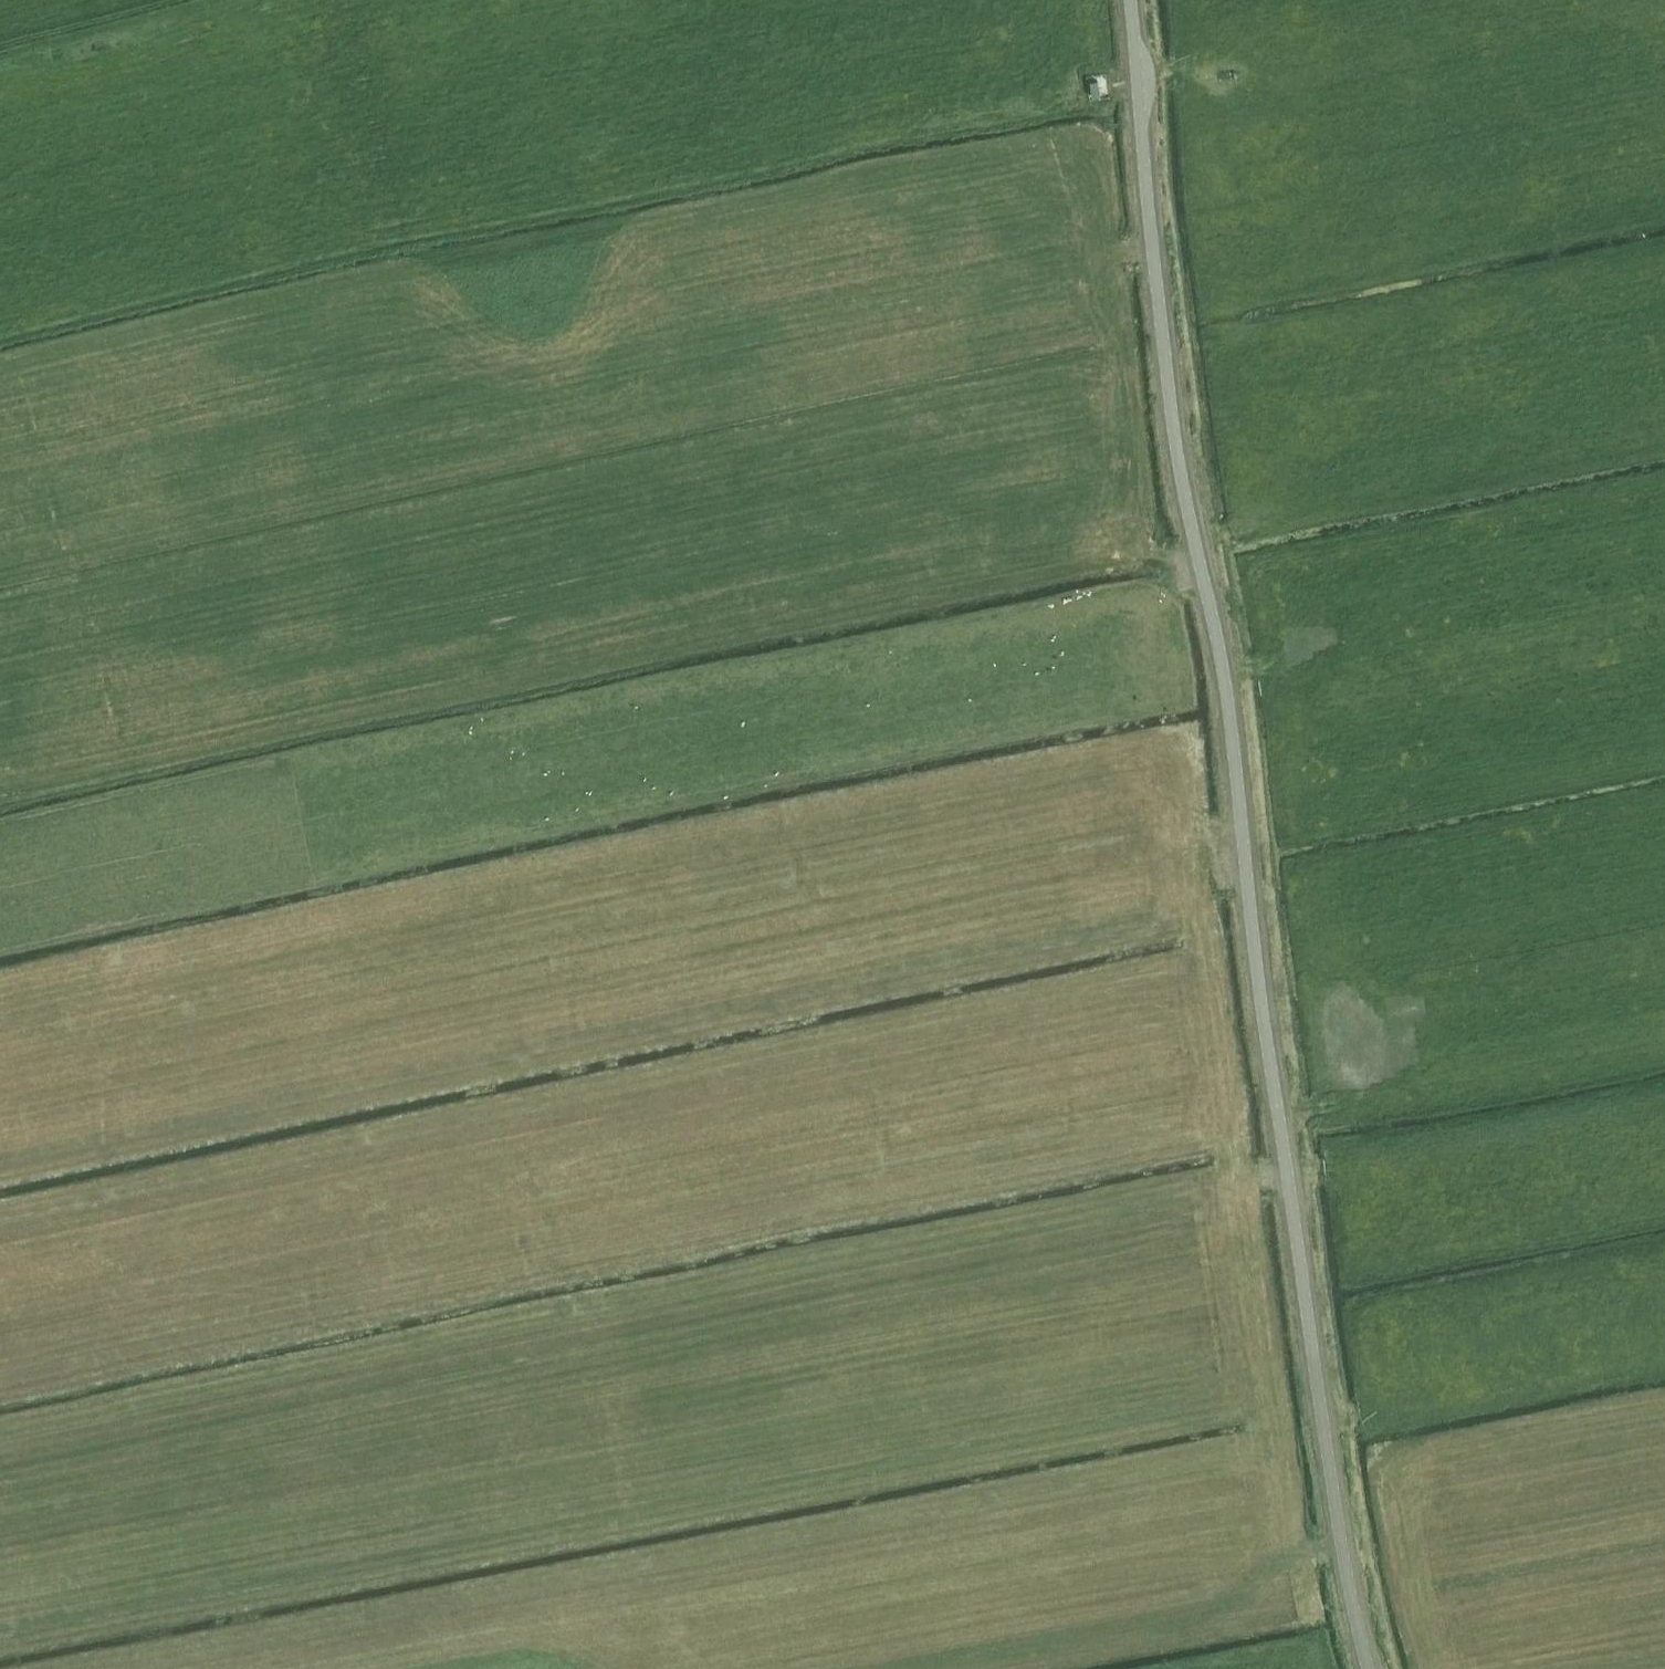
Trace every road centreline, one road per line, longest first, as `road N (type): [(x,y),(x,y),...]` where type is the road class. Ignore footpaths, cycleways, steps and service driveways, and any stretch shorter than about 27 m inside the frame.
road 1 (unclassified): [(1367,1668),(1340,1543),(1272,1089),(1230,716),(1171,413),(1129,0)]

